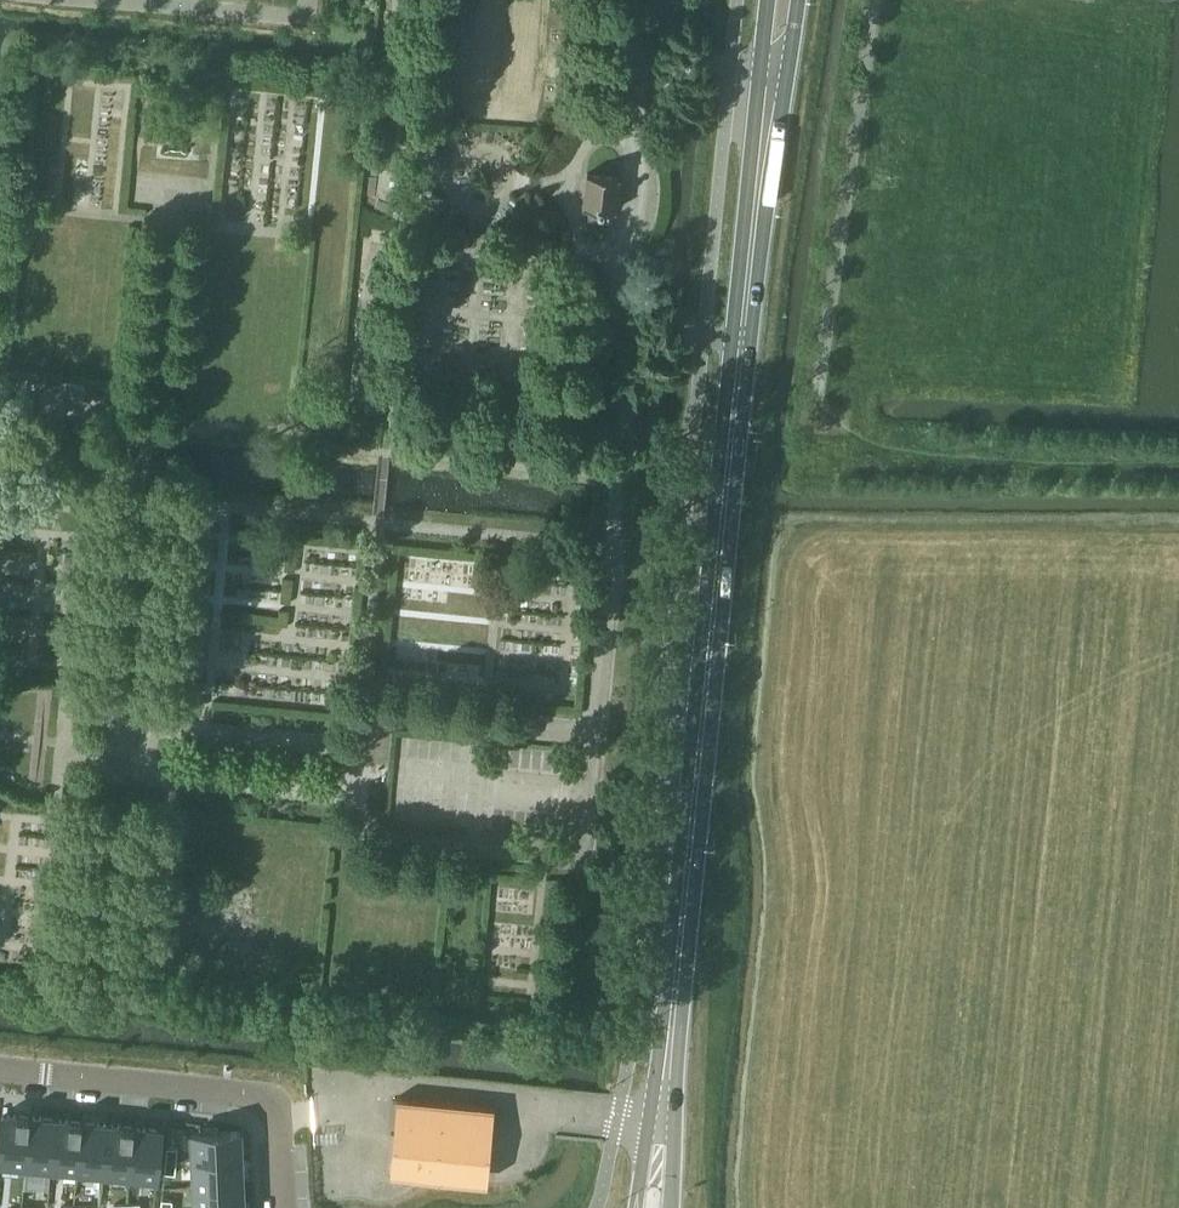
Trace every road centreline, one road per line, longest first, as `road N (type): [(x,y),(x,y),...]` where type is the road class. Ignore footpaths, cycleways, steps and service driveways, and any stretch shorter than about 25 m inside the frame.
road 1 (primary): [(658,1151),(772,73)]
road 2 (track): [(873,0),(816,395)]
road 3 (residential): [(284,1207),(277,1113),(265,1100),(0,1069)]

